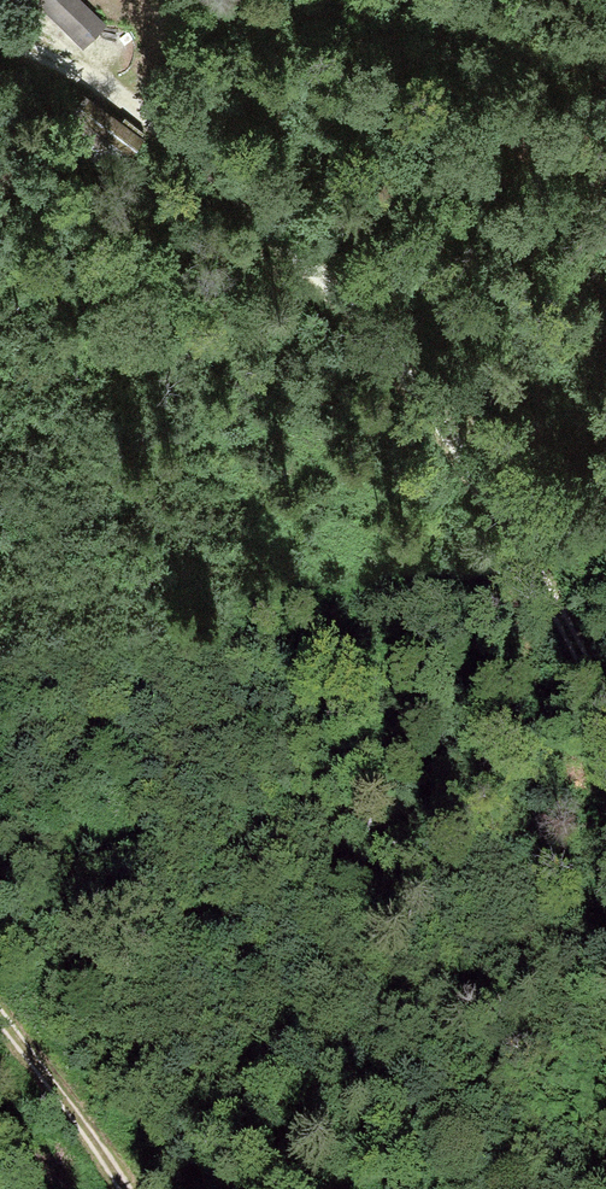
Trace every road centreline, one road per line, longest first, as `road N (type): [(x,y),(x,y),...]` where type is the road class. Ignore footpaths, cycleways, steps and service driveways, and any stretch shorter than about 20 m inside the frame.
road 1 (track): [(605,703),(571,627),(346,299),(202,156),(0,39)]
road 2 (track): [(131,112),(181,68),(266,14),(325,0)]
road 3 (track): [(118,1188),(0,1024)]
road 4 (track): [(433,0),(605,26)]

